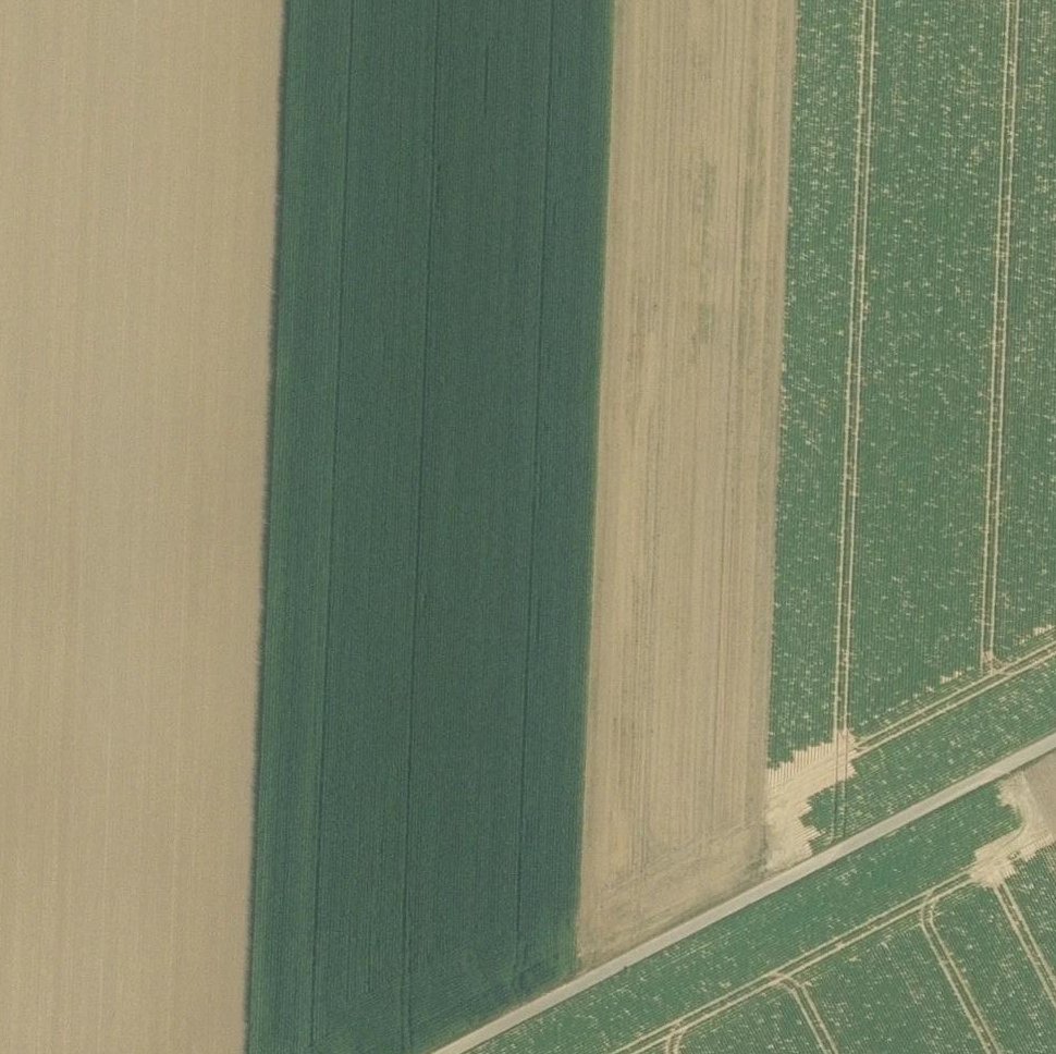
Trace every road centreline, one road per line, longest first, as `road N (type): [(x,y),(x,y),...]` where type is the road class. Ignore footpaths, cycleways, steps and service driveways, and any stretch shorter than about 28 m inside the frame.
road 1 (track): [(1055,762),(487,1053)]

